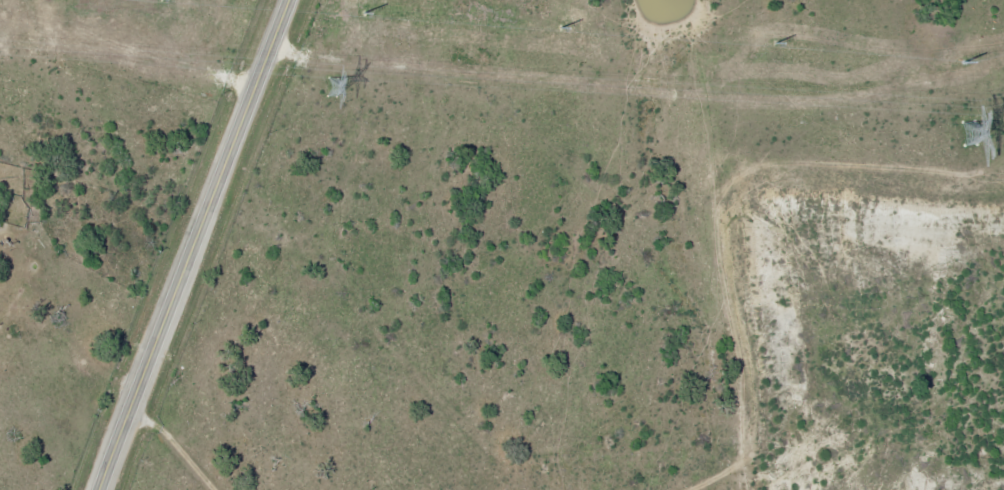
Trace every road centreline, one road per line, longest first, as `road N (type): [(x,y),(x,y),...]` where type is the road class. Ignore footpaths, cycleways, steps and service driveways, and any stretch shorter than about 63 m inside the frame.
road 1 (tertiary): [(104,489),(291,0)]

